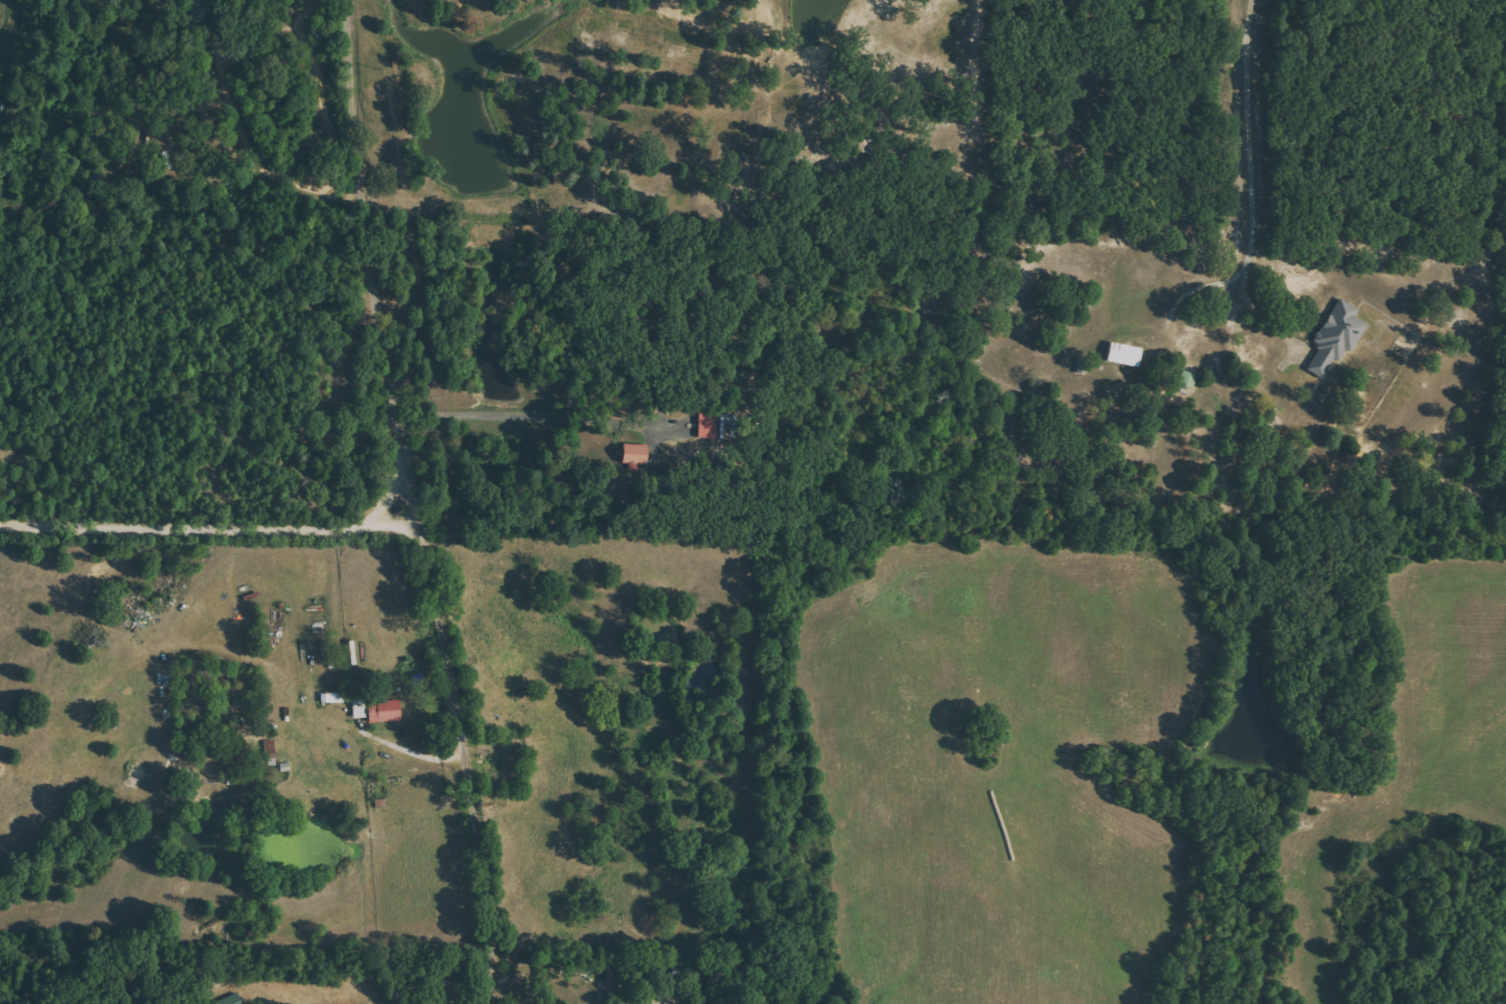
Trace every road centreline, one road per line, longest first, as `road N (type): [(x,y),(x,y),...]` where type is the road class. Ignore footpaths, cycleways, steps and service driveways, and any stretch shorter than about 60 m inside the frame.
road 1 (residential): [(489,1003),(483,844),(432,550),(421,536),(379,524),(321,534),(0,529)]
road 2 (residential): [(404,525),(403,419),(347,0)]

